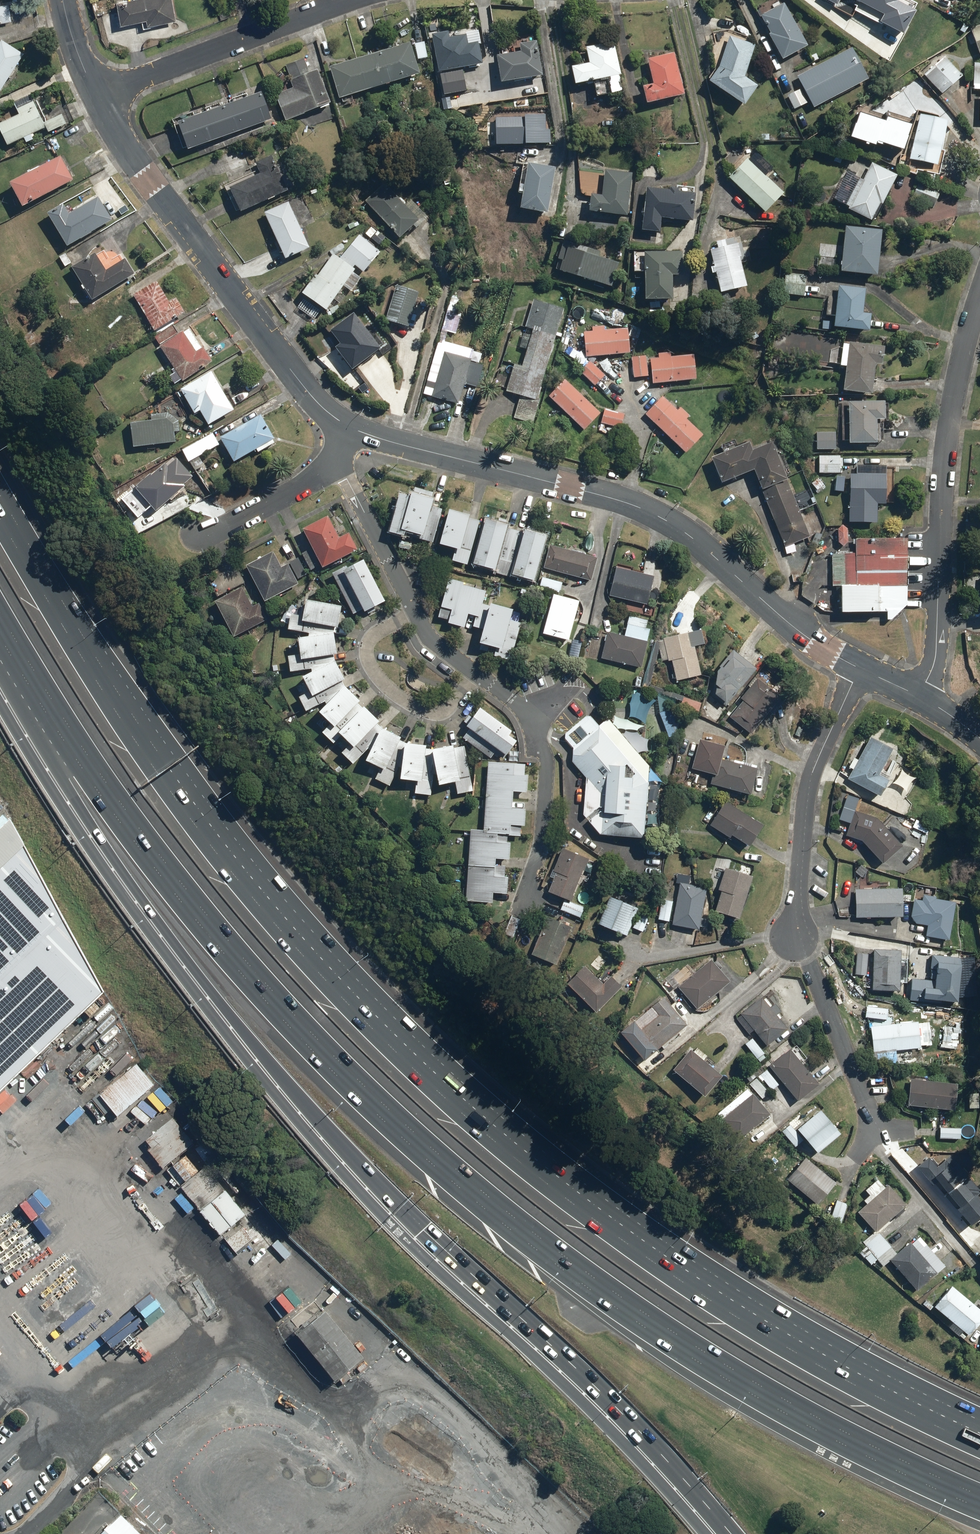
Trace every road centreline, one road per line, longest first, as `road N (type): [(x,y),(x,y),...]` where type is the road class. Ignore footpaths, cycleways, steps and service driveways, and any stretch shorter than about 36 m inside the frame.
road 1 (motorway): [(0,518),(156,771),(241,885),(439,1091),(549,1185),(756,1328),(979,1445)]
road 2 (motorway): [(979,1494),(767,1389),(650,1316),(449,1162),(297,1019),(221,933),(38,678)]
road 3 (motorway): [(719,1533),(553,1358),(403,1216),(216,1001),(67,783),(38,678)]
road 4 (tertiary): [(355,429),(654,511),(789,621),(859,665)]
road 5 (tertiary): [(98,95),(148,181),(298,377),(355,429)]
road 6 (residential): [(979,296),(949,433),(936,658),(918,696)]
road 7 (residential): [(859,665),(809,783),(794,940)]
road 8 (residential): [(351,0),(98,95)]
road 9 (residential): [(197,533),(316,477),(355,429)]

